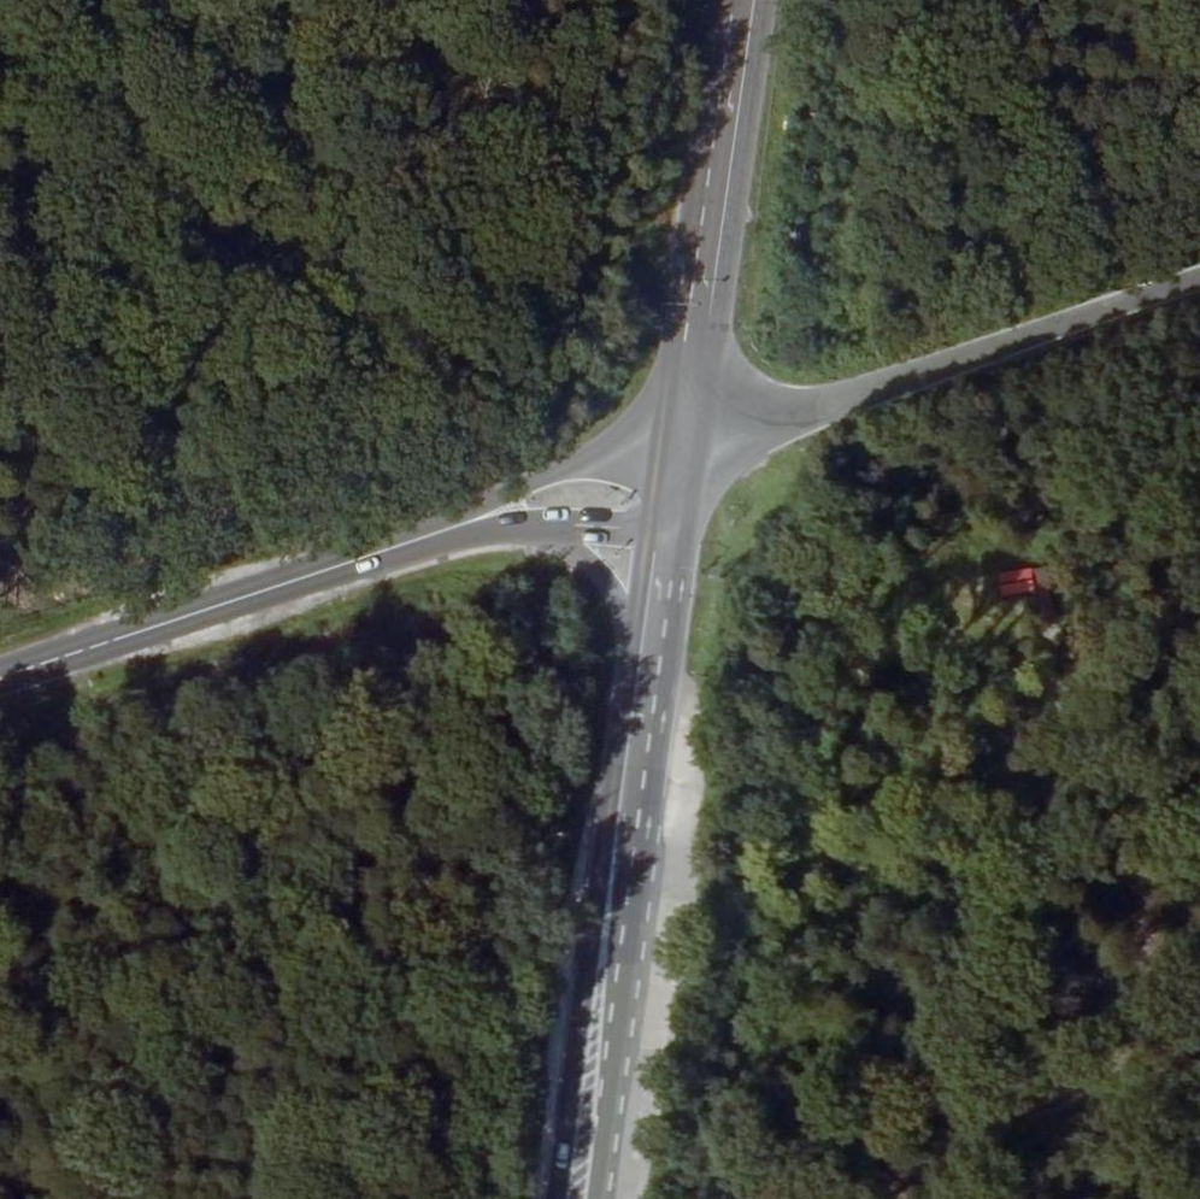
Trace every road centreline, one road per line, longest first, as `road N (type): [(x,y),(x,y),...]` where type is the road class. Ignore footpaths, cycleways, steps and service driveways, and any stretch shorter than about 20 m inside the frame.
road 1 (track): [(115,1198),(599,568)]
road 2 (primary): [(588,1123),(614,1080),(674,569),(702,450)]
road 3 (trunk): [(702,450),(1199,289)]
road 4 (primary): [(637,630),(616,778),(588,1123)]
road 5 (primary): [(451,528),(0,678)]
road 6 (primary): [(702,450),(767,0)]
road 7 (primary): [(730,0),(692,303),(664,443)]
road 8 (primary): [(664,443),(567,470),(451,528)]
road 9 (primary): [(542,525),(599,568),(637,630)]

